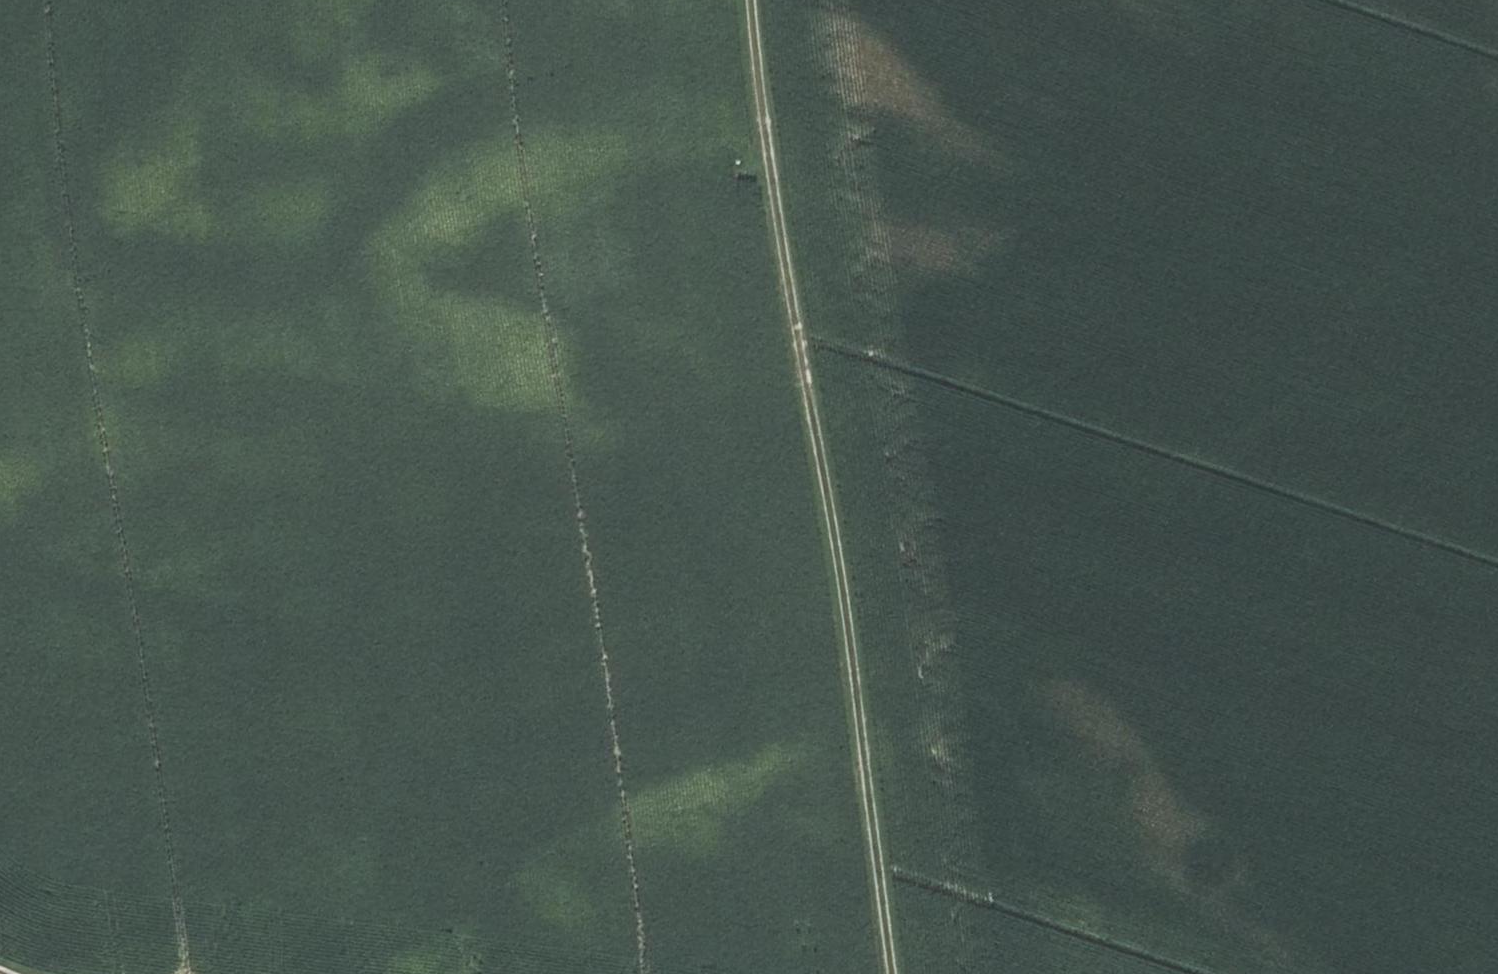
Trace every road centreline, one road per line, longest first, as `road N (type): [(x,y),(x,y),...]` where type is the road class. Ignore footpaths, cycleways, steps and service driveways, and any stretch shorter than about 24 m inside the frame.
road 1 (track): [(734,0),(891,973)]

